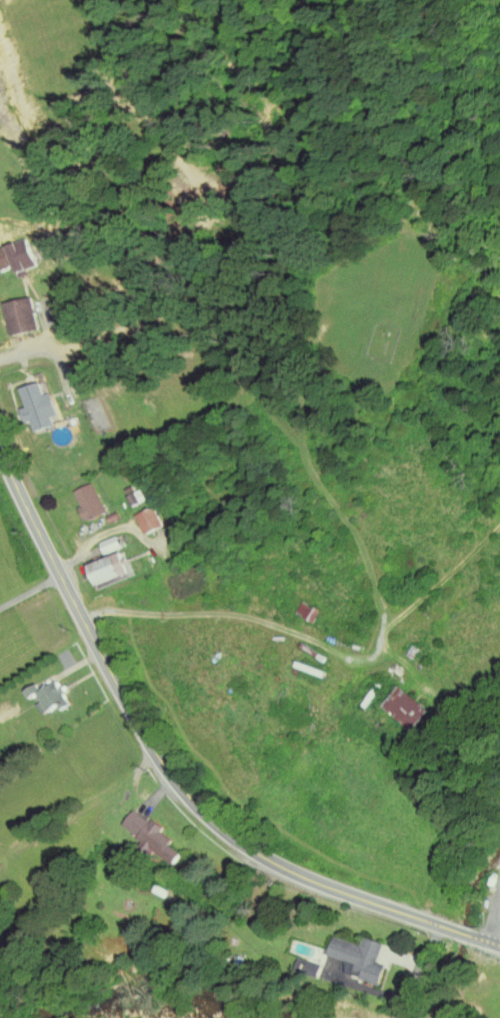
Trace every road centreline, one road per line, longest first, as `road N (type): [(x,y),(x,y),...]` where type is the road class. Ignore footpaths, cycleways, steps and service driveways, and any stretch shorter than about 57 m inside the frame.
road 1 (secondary): [(444,928),(316,885),(258,857),(204,815),(130,713),(0,452)]

